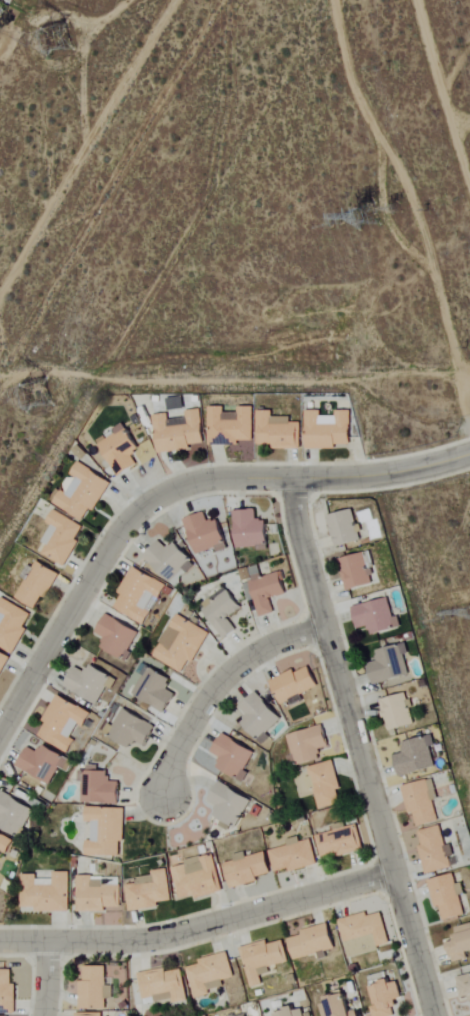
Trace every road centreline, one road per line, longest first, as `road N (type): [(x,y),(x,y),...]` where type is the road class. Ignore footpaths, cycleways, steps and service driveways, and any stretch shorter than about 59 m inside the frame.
road 1 (residential): [(0,728),(115,538),(175,488),(294,478),(327,628)]
road 2 (residential): [(0,941),(142,942),(394,872)]
road 3 (residential): [(435,1015),(327,628)]
road 4 (residential): [(164,798),(172,761),(212,690),(262,649),(327,628)]
road 5 (tertiary): [(294,478),(391,478),(469,454)]

